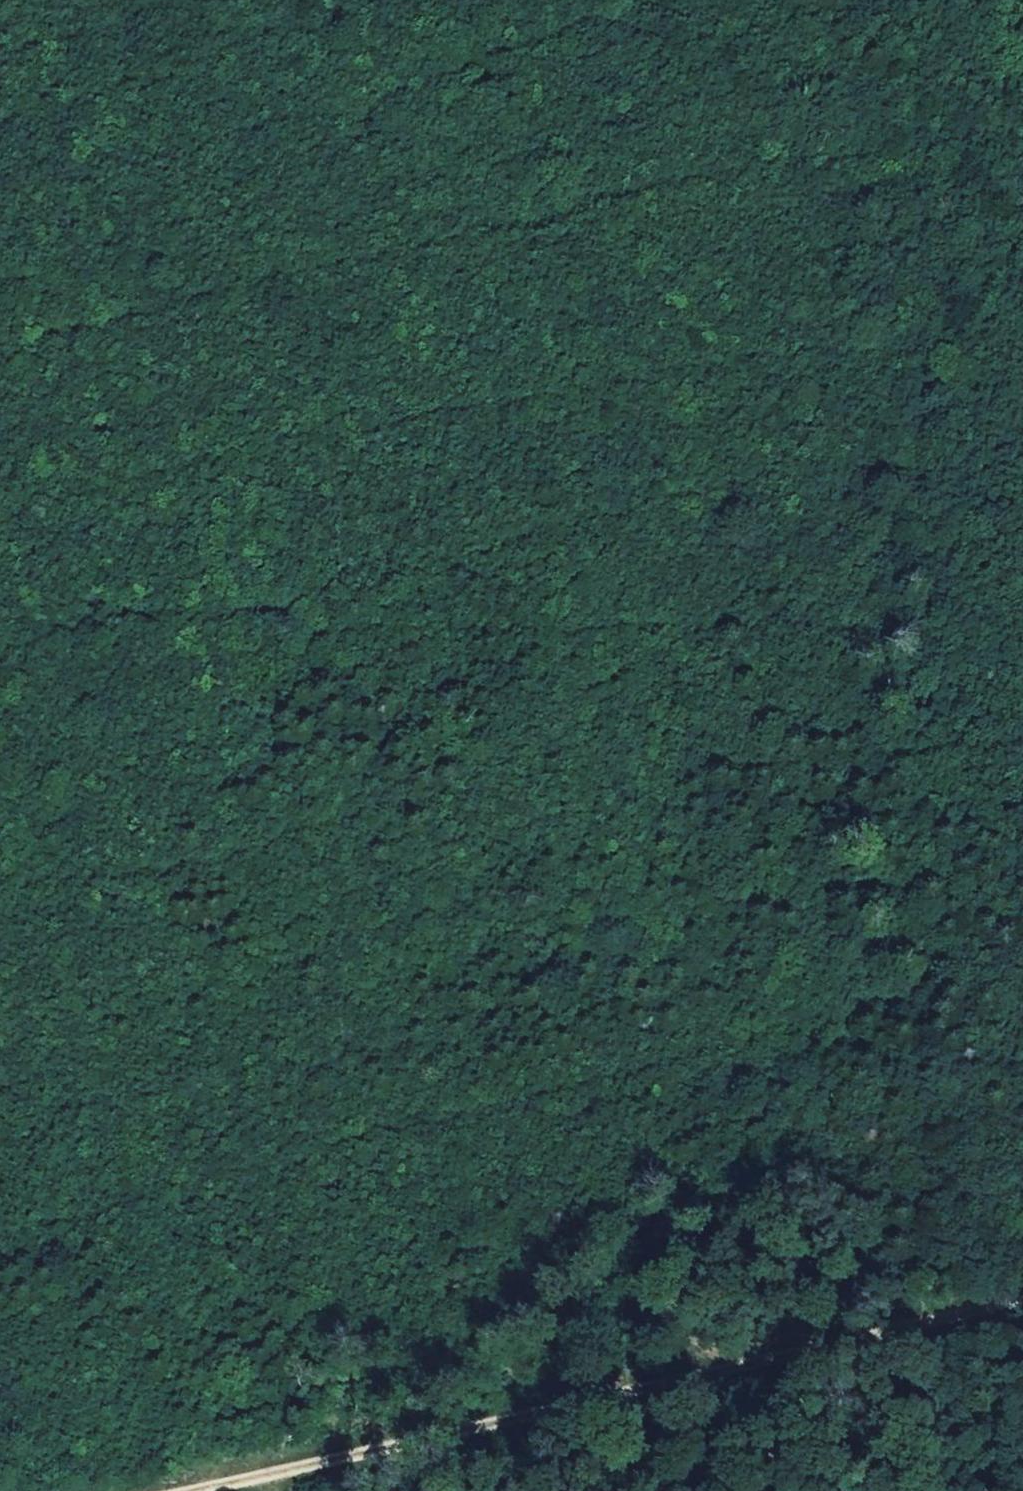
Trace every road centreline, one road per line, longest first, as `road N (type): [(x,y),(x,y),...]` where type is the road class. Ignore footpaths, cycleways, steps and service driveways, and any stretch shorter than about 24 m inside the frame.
road 1 (track): [(915,0),(922,1490)]
road 2 (track): [(1022,1311),(197,1490)]

